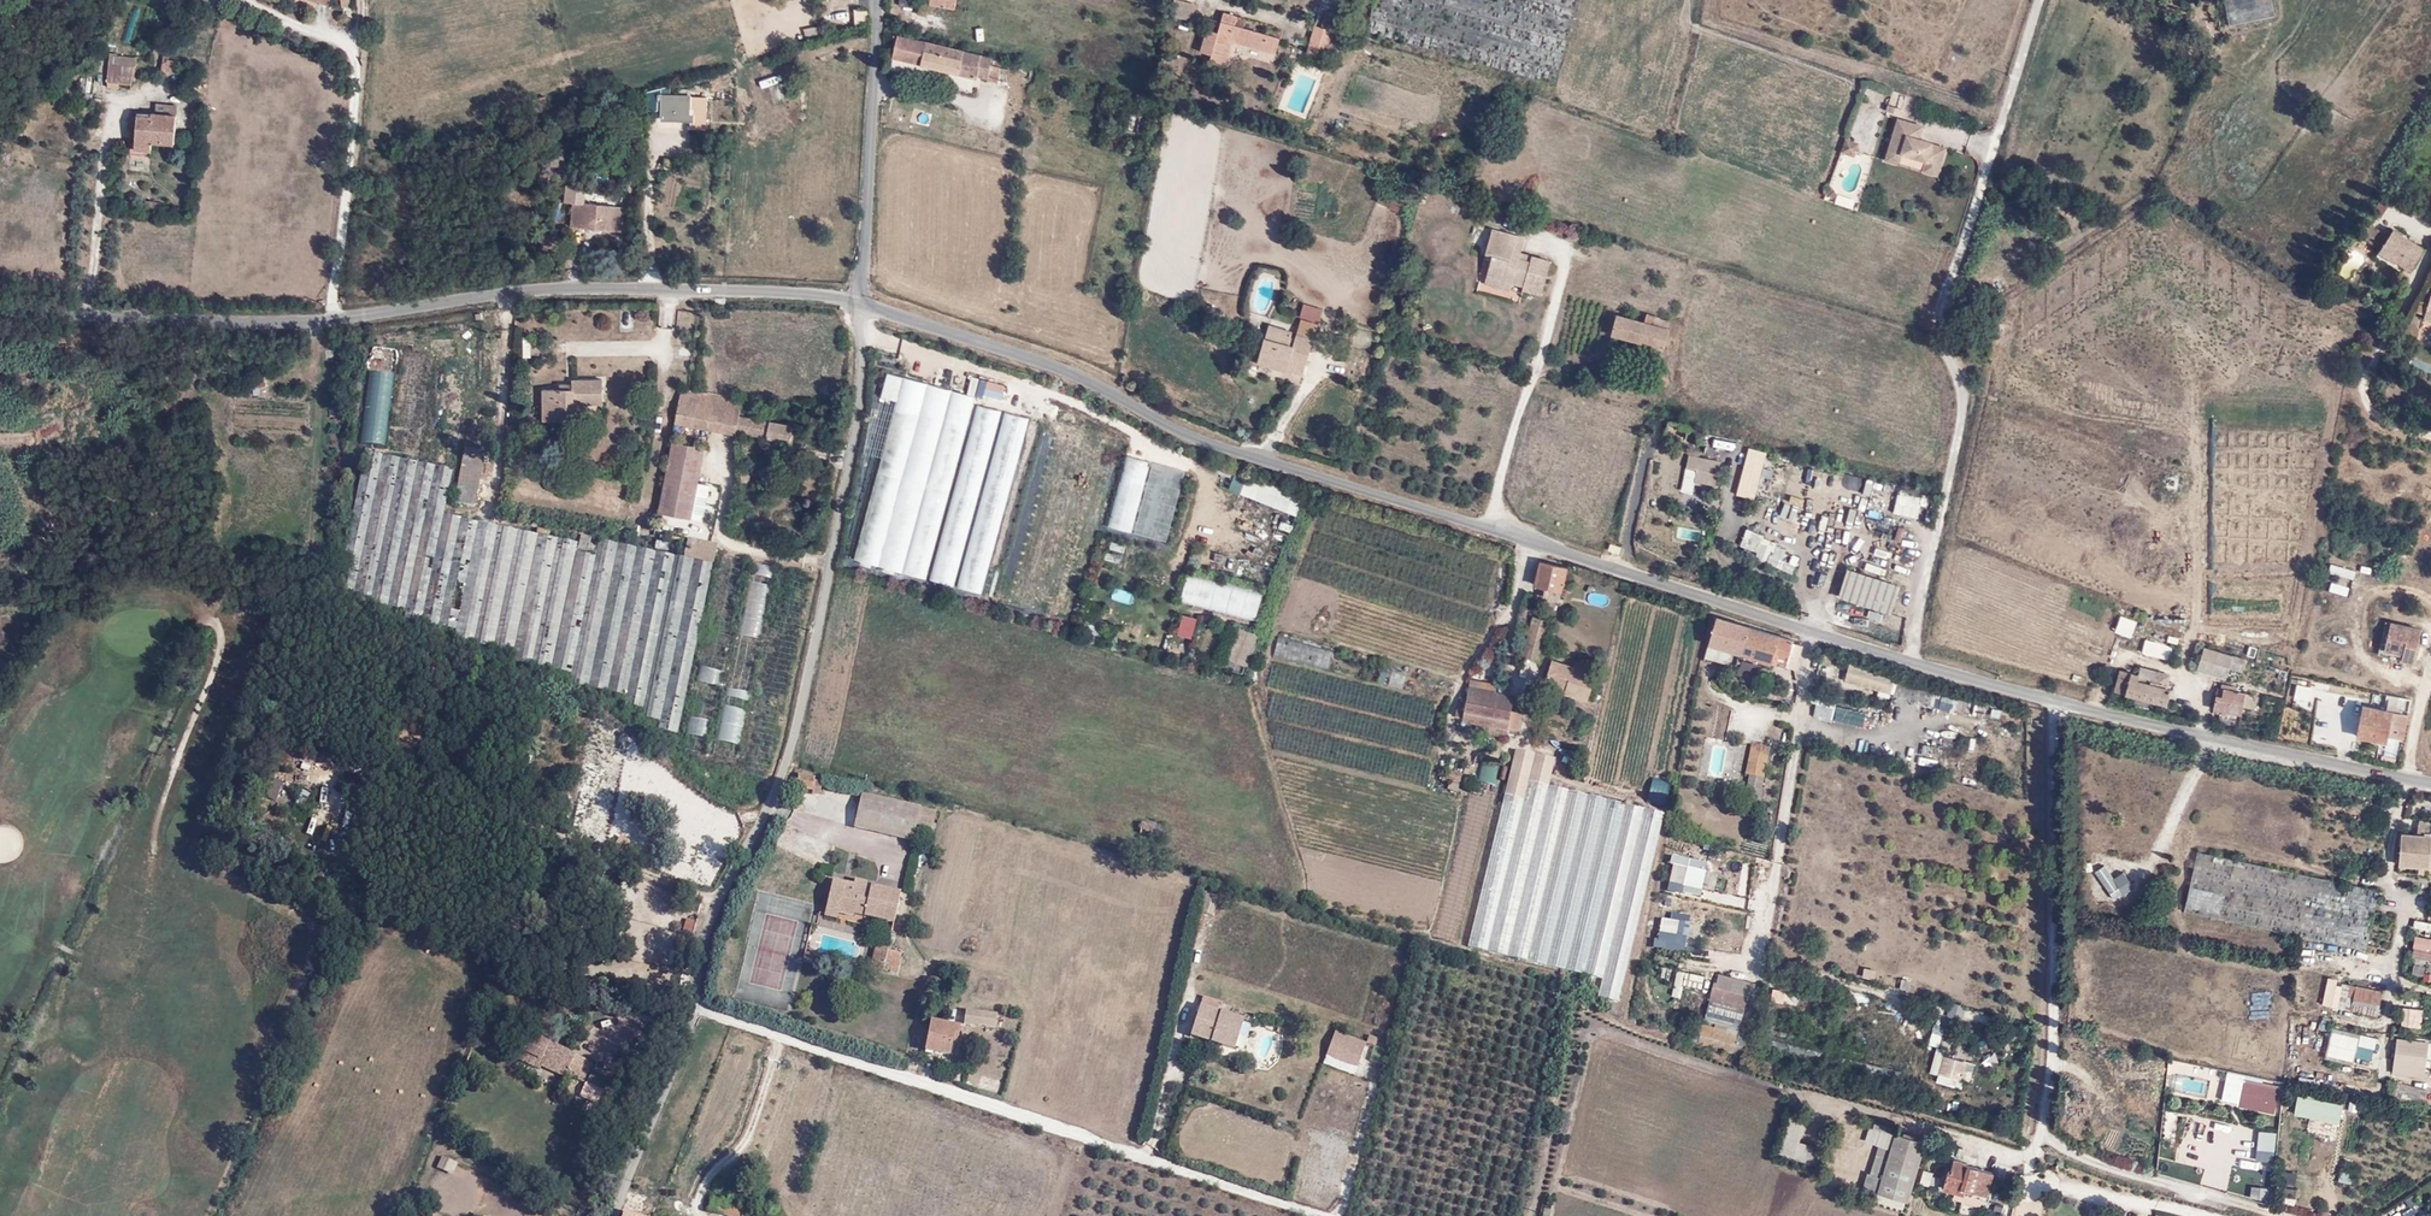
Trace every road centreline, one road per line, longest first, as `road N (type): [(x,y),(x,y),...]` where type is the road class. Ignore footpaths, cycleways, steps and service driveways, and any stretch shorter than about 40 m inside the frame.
road 1 (unclassified): [(859,301),(1085,378),(1215,442),(1812,631),(2056,702),(2430,783)]
road 2 (unclassified): [(859,301),(586,286),(247,322),(0,303)]
road 3 (track): [(0,437),(39,432),(114,401),(246,399),(307,380),(322,346),(320,317)]
road 4 (track): [(2363,367),(2345,381),(2295,660)]
road 5 (unclassified): [(879,0),(859,301)]
road 6 (track): [(2430,595),(2396,583),(2373,590),(2346,624),(2353,644),(2384,670),(2425,683)]
road 7 (track): [(1758,960),(1944,1008)]
road 8 (track): [(1340,1215),(1375,1085)]

